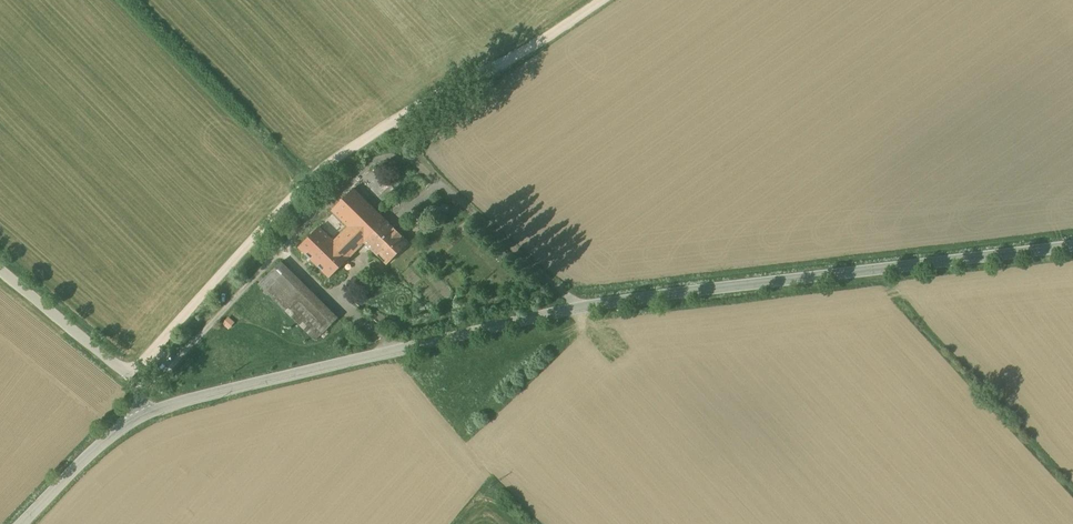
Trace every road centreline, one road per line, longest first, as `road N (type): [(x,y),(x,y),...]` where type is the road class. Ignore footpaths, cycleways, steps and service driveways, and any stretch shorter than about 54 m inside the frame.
road 1 (tertiary): [(1072,244),(611,299),(142,416)]
road 2 (unclassified): [(130,376),(307,184),(465,77),(495,68)]
road 3 (unclassified): [(130,376),(0,269)]
road 4 (tertiary): [(142,416),(22,523)]
road 5 (track): [(495,68),(601,0)]

